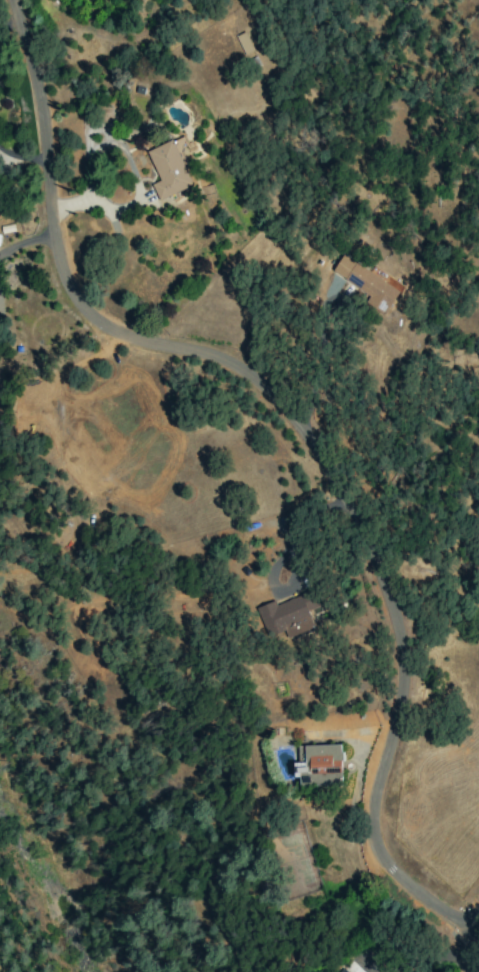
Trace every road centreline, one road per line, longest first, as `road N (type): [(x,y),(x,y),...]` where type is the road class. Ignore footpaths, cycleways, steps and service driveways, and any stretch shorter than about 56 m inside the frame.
road 1 (residential): [(474,971),(472,936),(401,879),(372,820),(392,752),(391,596),(293,406),(228,355),(151,347),(100,328),(73,304),(62,284),(50,136),(12,0)]

